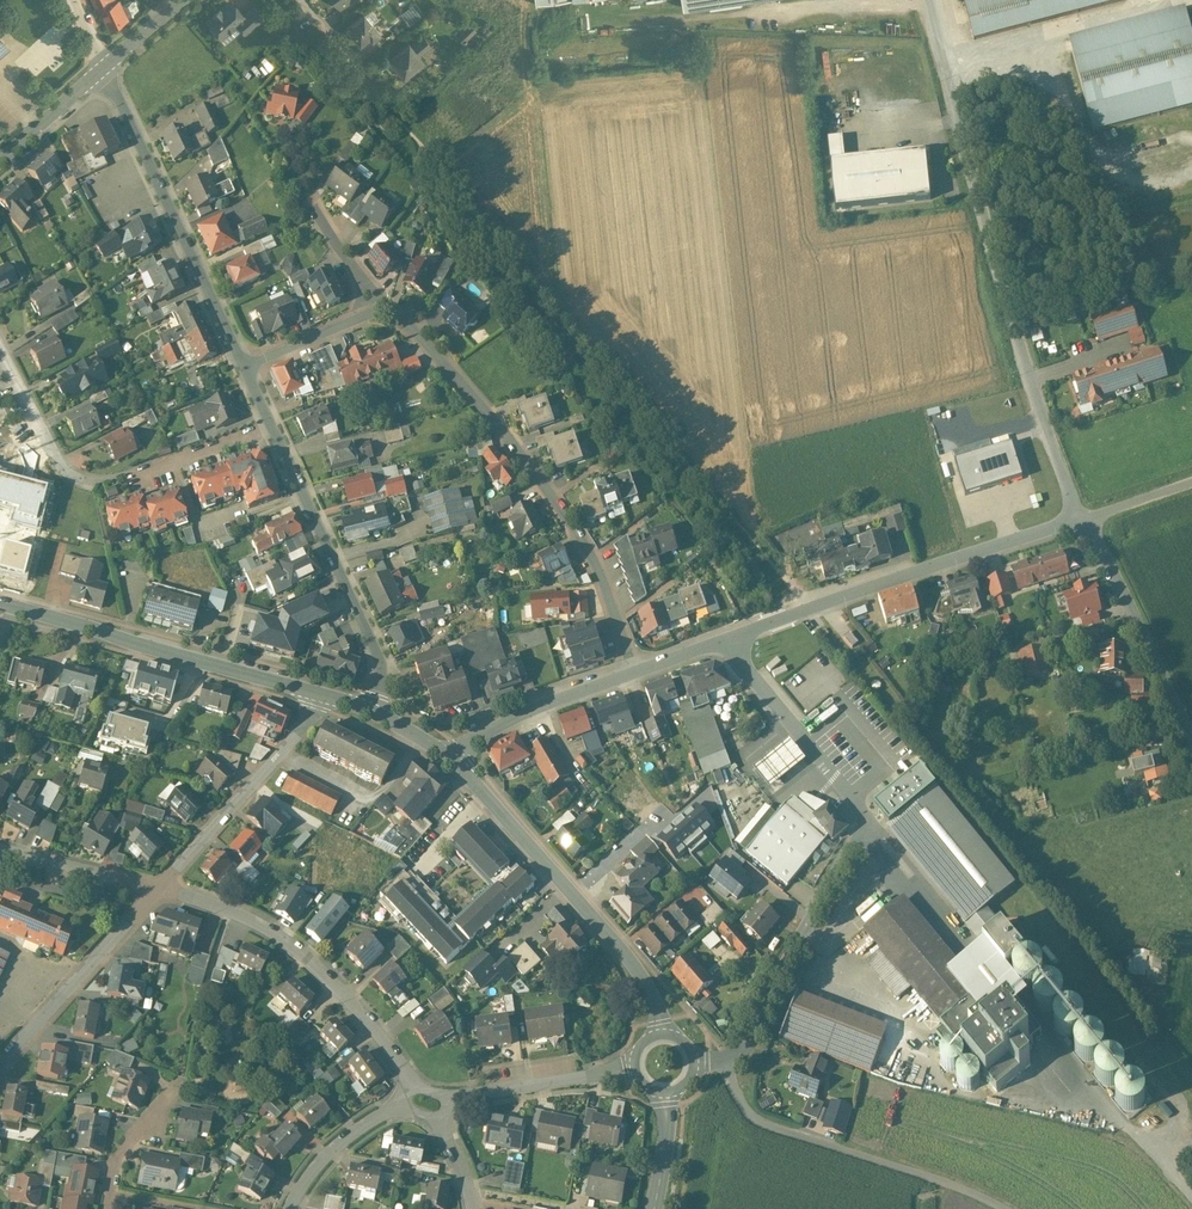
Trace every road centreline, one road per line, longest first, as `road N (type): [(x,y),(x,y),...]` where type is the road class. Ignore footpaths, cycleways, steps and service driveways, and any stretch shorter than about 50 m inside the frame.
road 1 (residential): [(244,367),(371,312),(408,323),(523,456),(592,558),(635,673)]
road 2 (unclassified): [(929,0),(1031,379),(1081,519)]
road 3 (unclassified): [(730,638),(865,822),(782,966),(747,1048),(723,1059)]
road 4 (residential): [(244,367),(381,663),(371,711)]
road 5 (unclassified): [(730,638),(1081,519)]
road 6 (secondary): [(450,758),(620,948),(656,1006),(662,1035)]
road 7 (secondary): [(0,603),(325,695)]
road 8 (residential): [(412,1088),(375,1030),(293,946),(256,922),(158,886)]
road 9 (unclassified): [(1003,1208),(767,1126),(743,1104),(723,1059)]
road 10 (residential): [(103,68),(244,367)]
road 11 (residential): [(325,695),(158,886)]
road 12 (unclassified): [(1081,519),(1191,736)]
road 13 (residential): [(158,886),(0,1064)]
road 14 (unclassified): [(450,758),(542,706),(635,673)]
road 15 (residential): [(301,0),(425,151)]
road 16 (residential): [(636,1070),(446,1100)]
road 17 (residential): [(0,351),(63,469),(95,481)]
road 18 (residential): [(0,849),(158,886)]
road 19 (residential): [(406,1105),(345,1139),(290,1208)]
road 20 (residential): [(108,1208),(118,1158),(180,1084)]
road 21 (tertiary): [(0,160),(103,68)]

